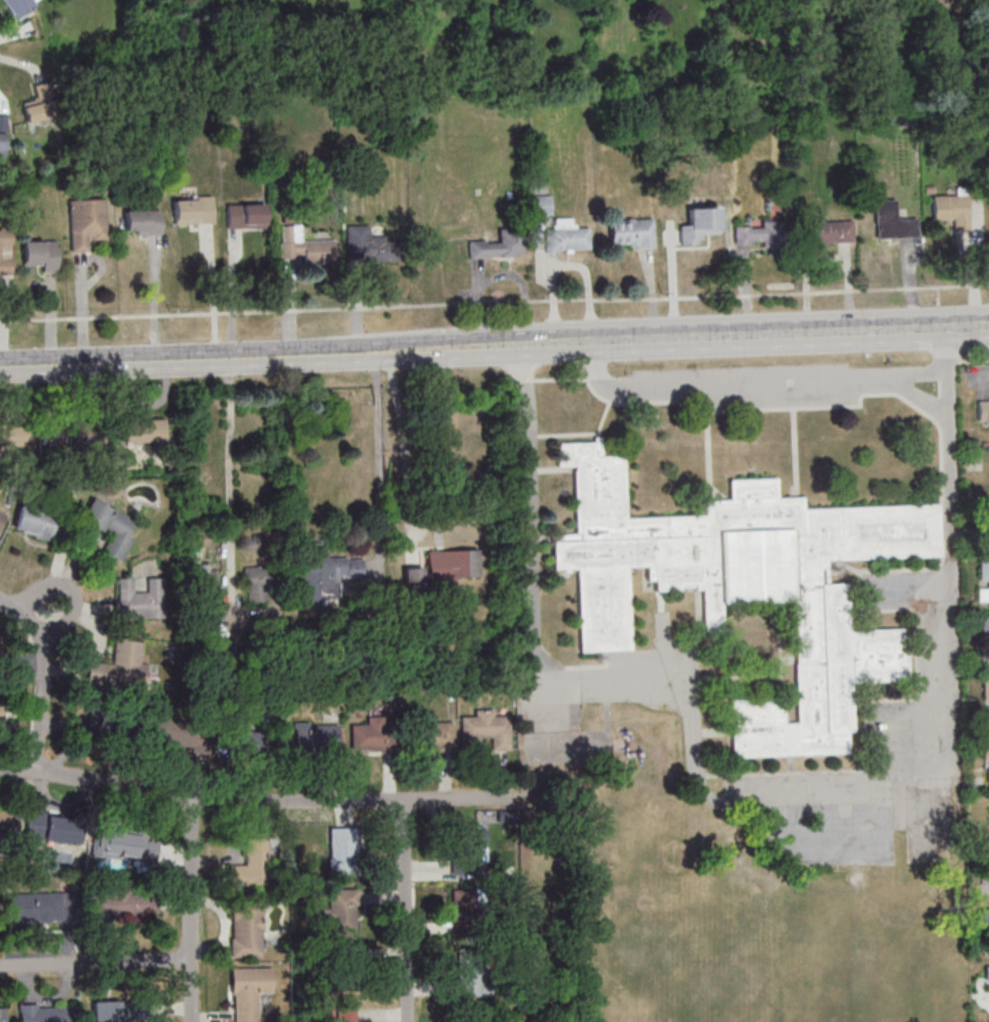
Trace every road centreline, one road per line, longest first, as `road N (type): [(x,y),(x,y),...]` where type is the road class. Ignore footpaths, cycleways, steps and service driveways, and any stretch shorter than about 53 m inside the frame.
road 1 (residential): [(511,798),(253,800),(0,767)]
road 2 (secondary): [(374,351),(0,366)]
road 3 (secondary): [(944,327),(595,343)]
road 4 (residential): [(196,794),(192,1021)]
road 5 (residential): [(406,1021),(402,798)]
road 6 (residential): [(191,959),(0,968)]
road 7 (residential): [(35,768),(44,664),(28,621),(0,601)]
road 8 (secondary): [(519,346),(388,351)]

